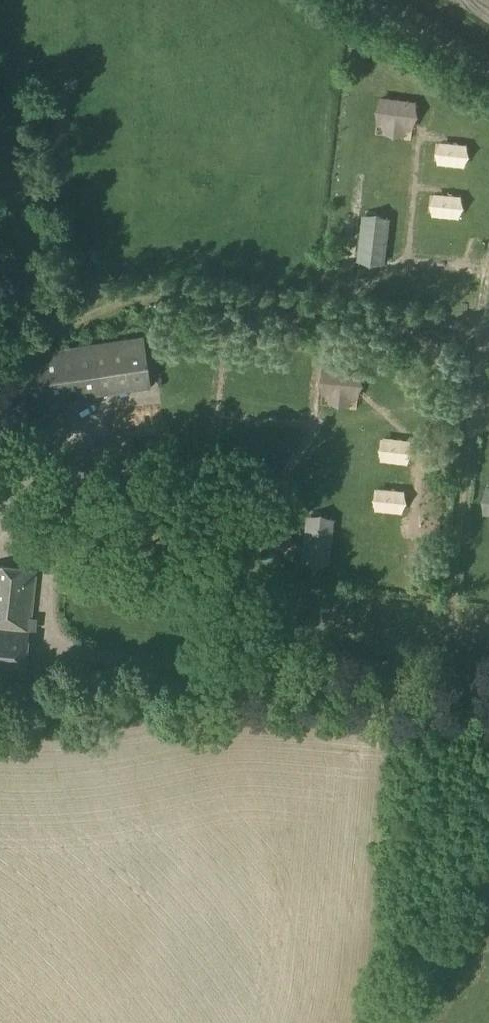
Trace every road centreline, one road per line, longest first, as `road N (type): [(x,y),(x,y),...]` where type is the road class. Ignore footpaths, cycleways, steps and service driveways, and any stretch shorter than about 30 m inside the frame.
road 1 (unclassified): [(397,1022),(423,974),(488,885)]
road 2 (unclassified): [(488,78),(352,0)]

